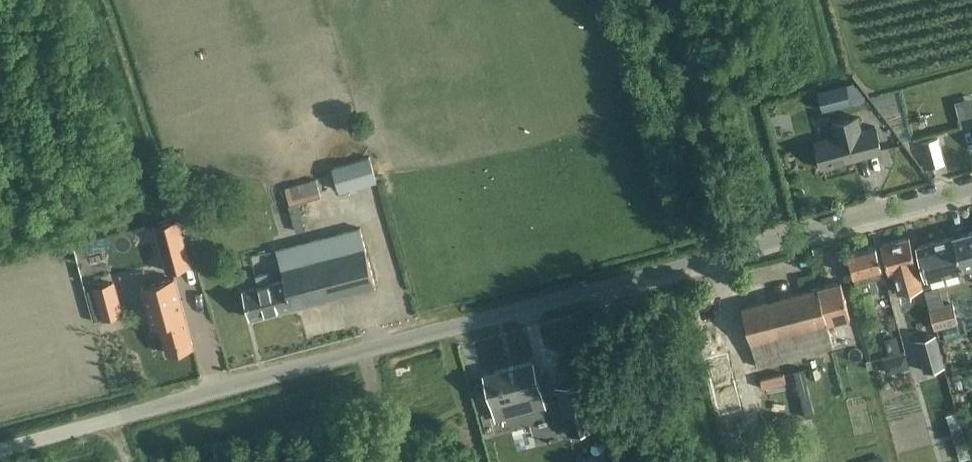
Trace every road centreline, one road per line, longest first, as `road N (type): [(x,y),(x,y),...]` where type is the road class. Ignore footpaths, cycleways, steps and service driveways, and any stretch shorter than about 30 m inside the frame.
road 1 (unclassified): [(0,450),(748,248)]
road 2 (residential): [(748,248),(971,187)]

